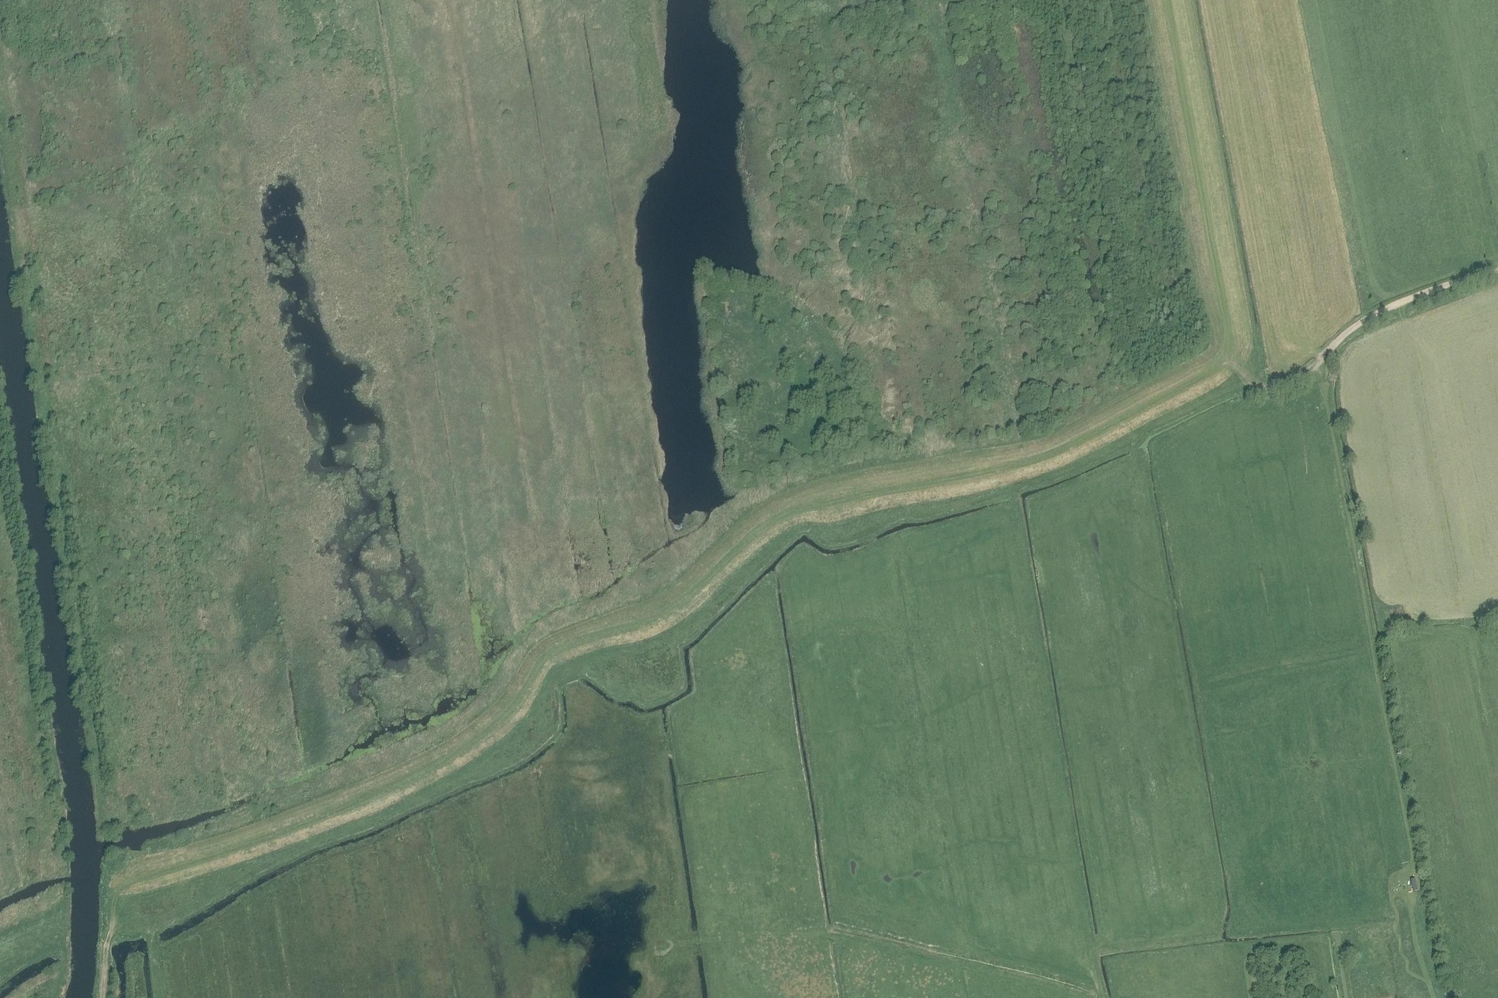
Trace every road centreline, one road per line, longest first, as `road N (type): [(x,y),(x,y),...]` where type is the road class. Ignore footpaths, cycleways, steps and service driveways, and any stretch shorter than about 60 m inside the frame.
road 1 (track): [(1497,270),(1358,323),(1310,369),(1285,380),(1255,386),(1232,355)]

